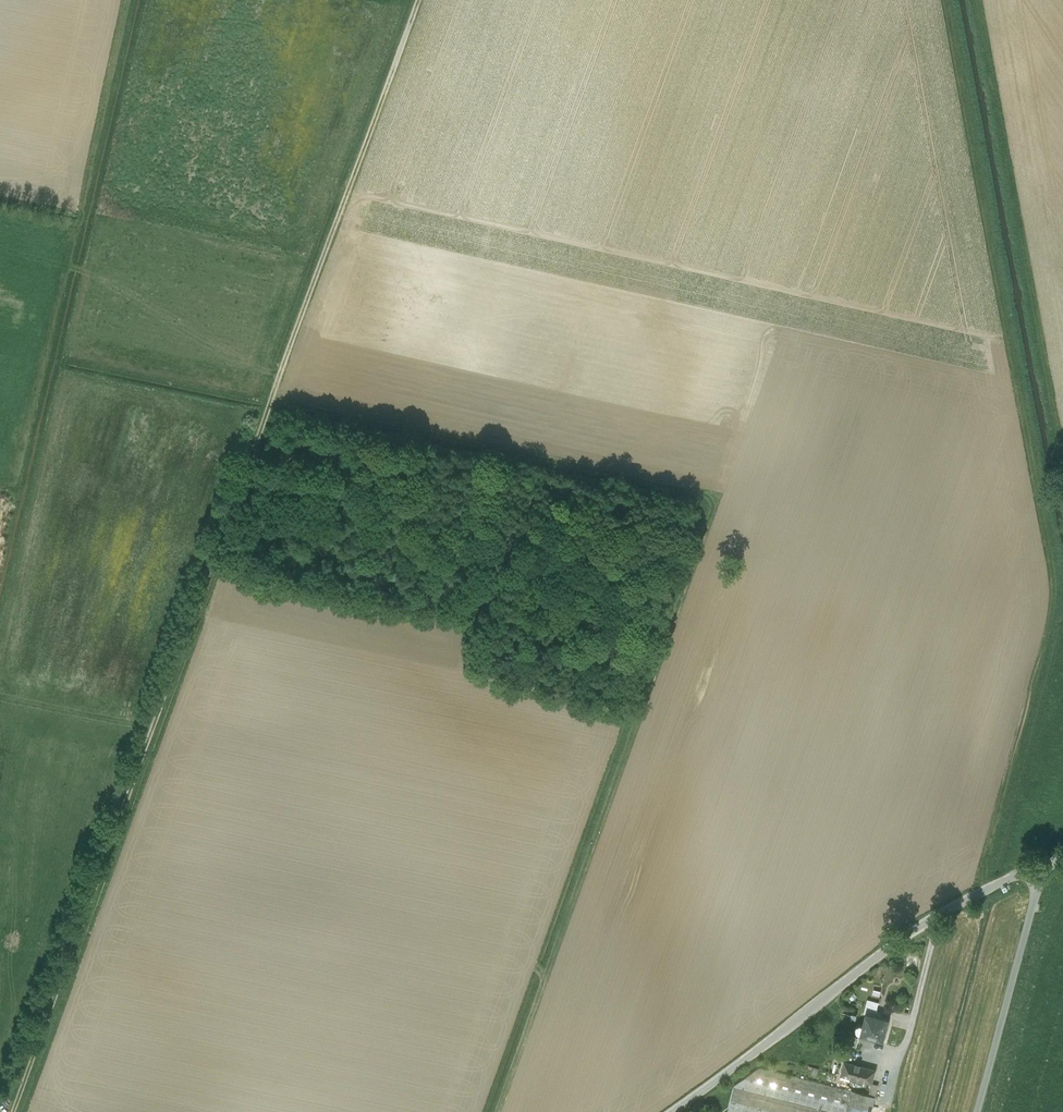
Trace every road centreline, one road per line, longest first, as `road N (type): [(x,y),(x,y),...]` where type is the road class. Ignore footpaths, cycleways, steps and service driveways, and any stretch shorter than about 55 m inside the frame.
road 1 (track): [(418,0),(18,1103)]
road 2 (unclassified): [(676,1111),(924,924),(1043,864)]
road 3 (unclassified): [(978,1111),(1043,864)]

